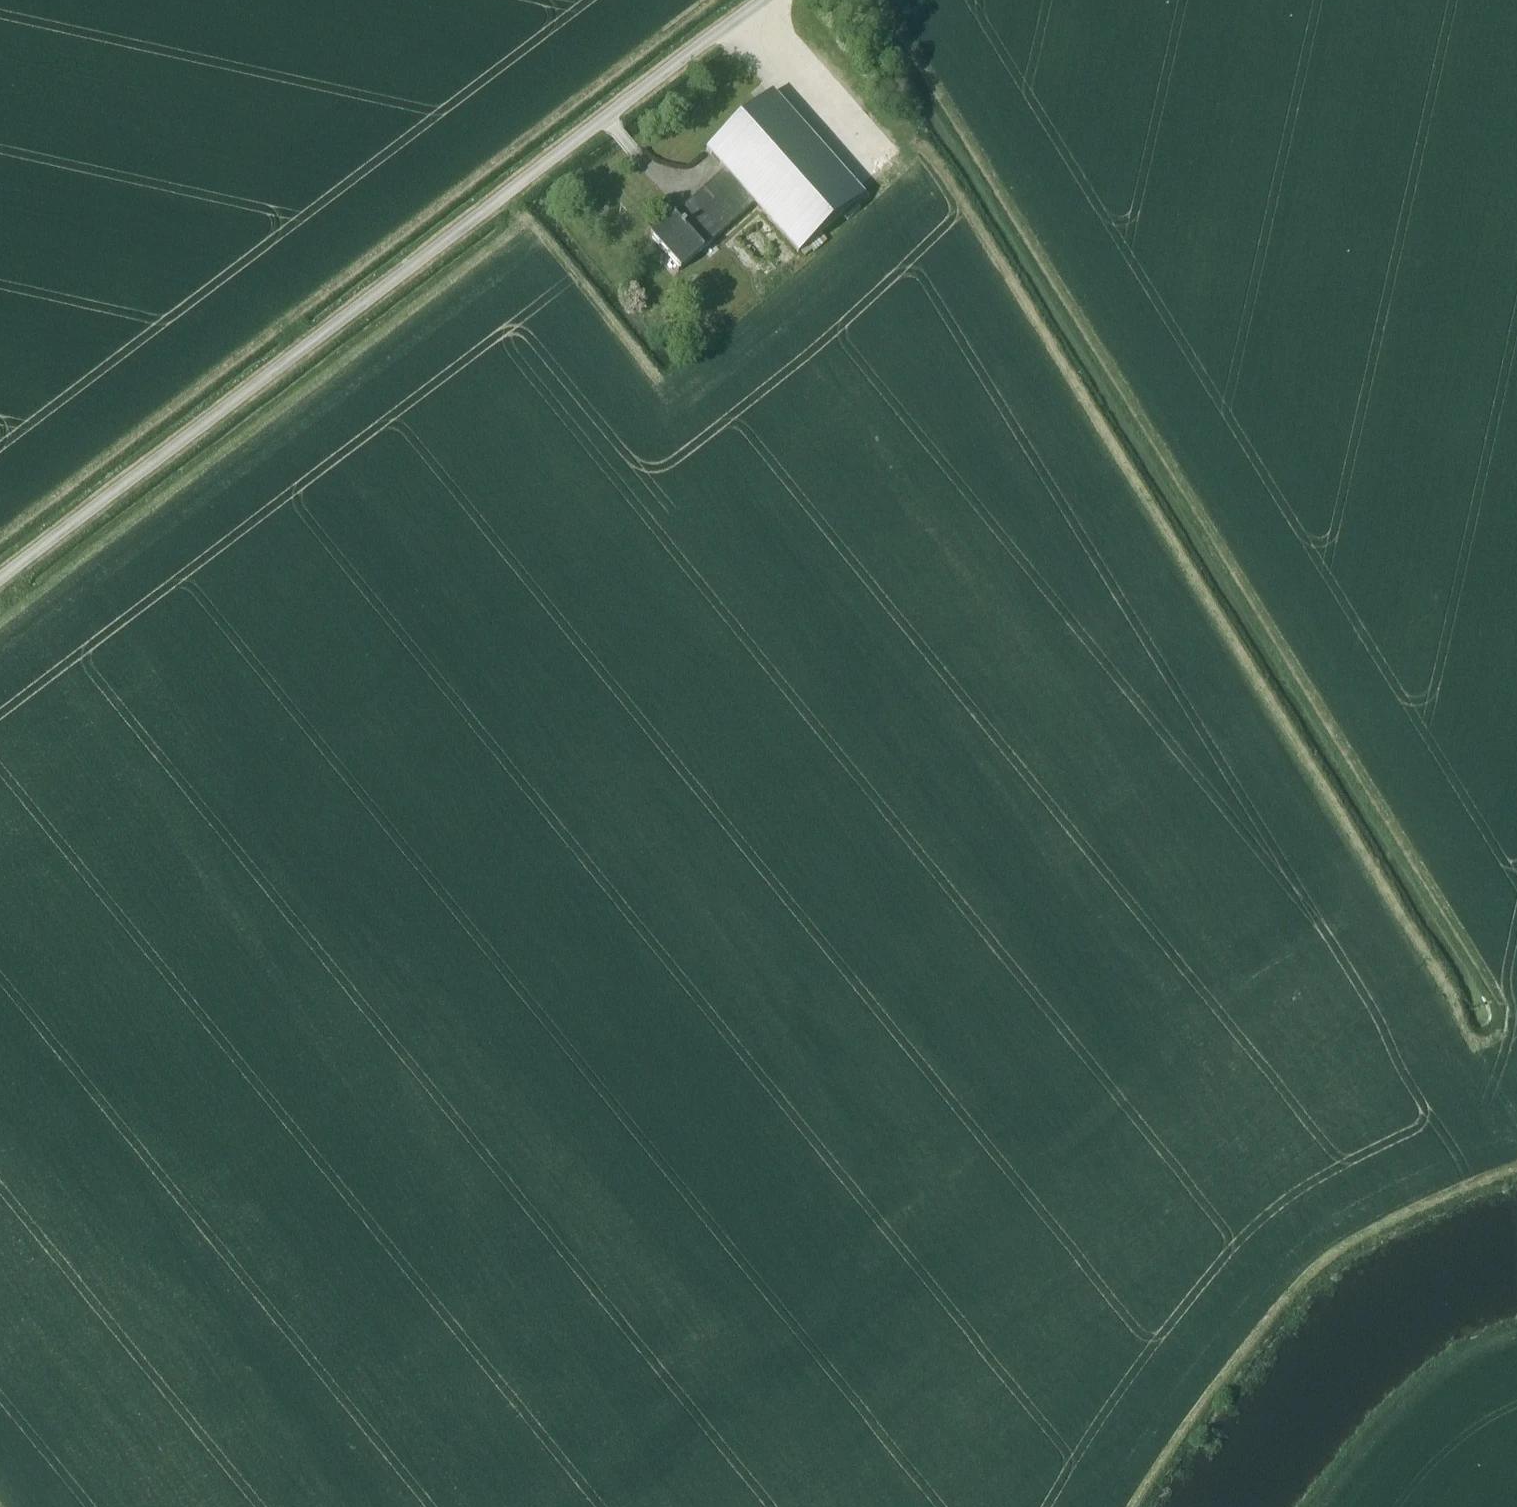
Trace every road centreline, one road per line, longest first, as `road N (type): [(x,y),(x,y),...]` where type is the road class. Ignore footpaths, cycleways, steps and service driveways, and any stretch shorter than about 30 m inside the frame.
road 1 (unclassified): [(0,578),(761,0)]

